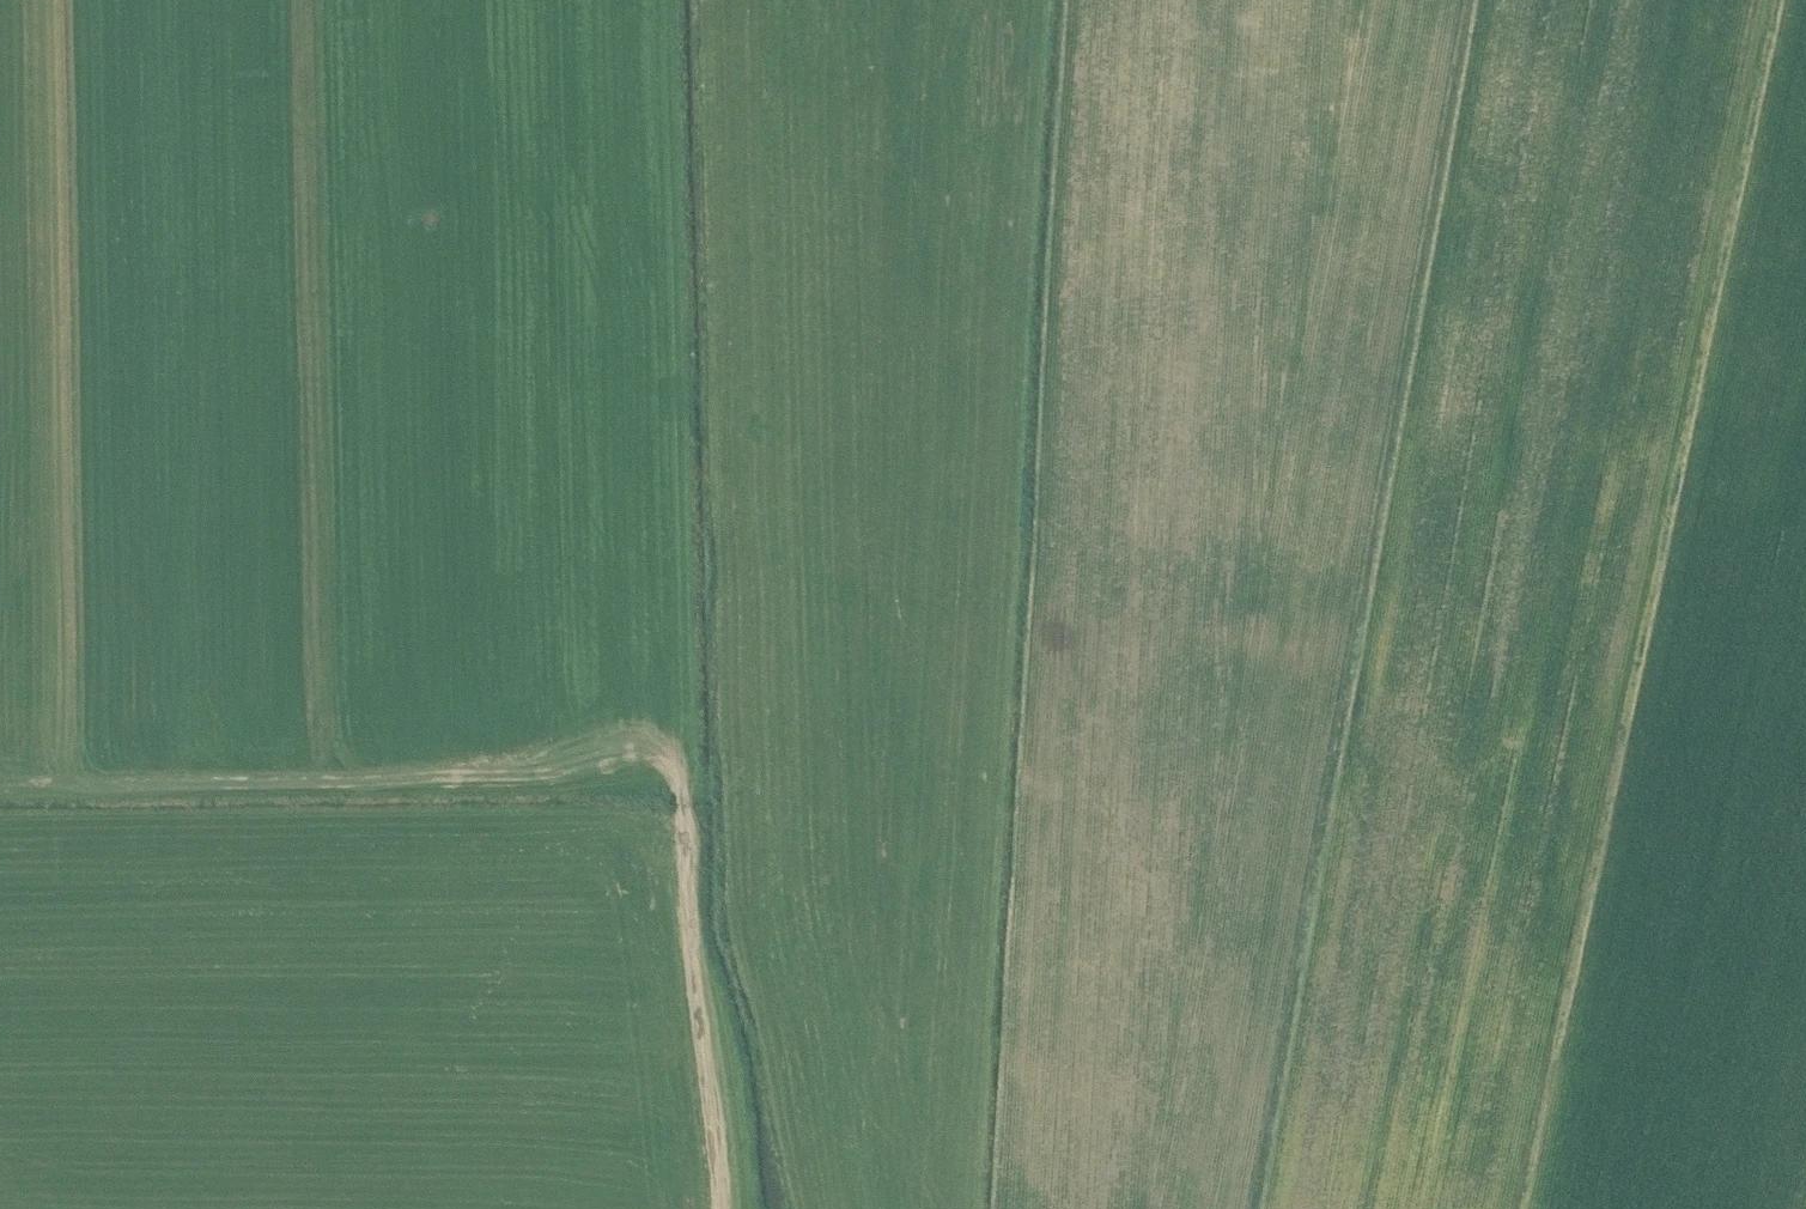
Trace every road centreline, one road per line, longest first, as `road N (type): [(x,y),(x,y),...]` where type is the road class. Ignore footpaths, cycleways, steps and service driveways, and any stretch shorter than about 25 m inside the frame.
road 1 (track): [(0,793),(688,788)]

